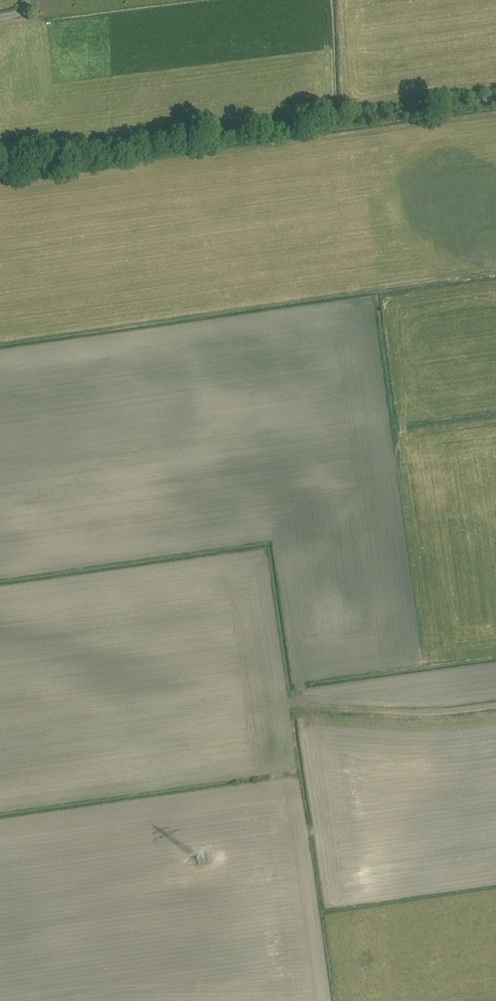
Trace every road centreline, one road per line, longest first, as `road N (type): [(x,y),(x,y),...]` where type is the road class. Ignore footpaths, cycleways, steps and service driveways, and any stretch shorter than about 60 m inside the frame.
road 1 (unclassified): [(0,168),(495,99)]
road 2 (track): [(495,701),(319,710),(302,700),(301,681)]

